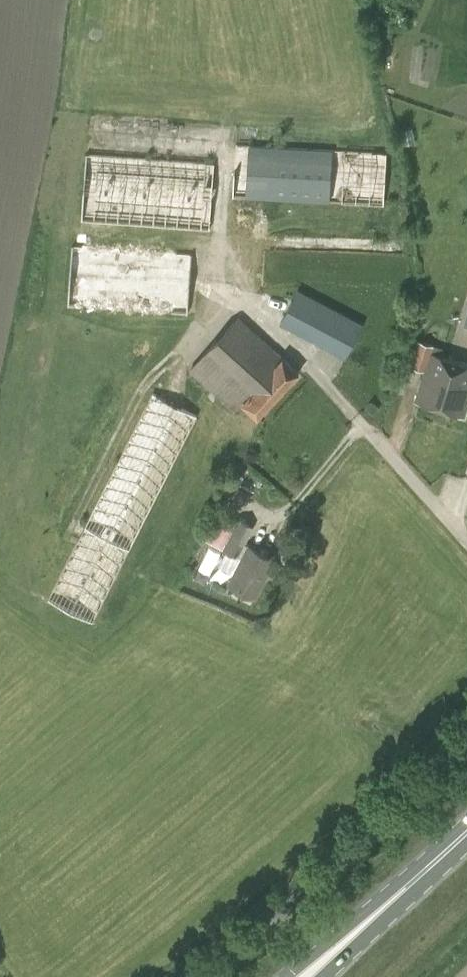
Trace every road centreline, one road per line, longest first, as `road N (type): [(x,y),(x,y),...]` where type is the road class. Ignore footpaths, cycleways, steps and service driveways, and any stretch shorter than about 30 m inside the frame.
road 1 (unclassified): [(203,976),(307,889),(466,732)]
road 2 (primary): [(465,834),(286,976)]
road 3 (primary): [(325,976),(465,834)]

